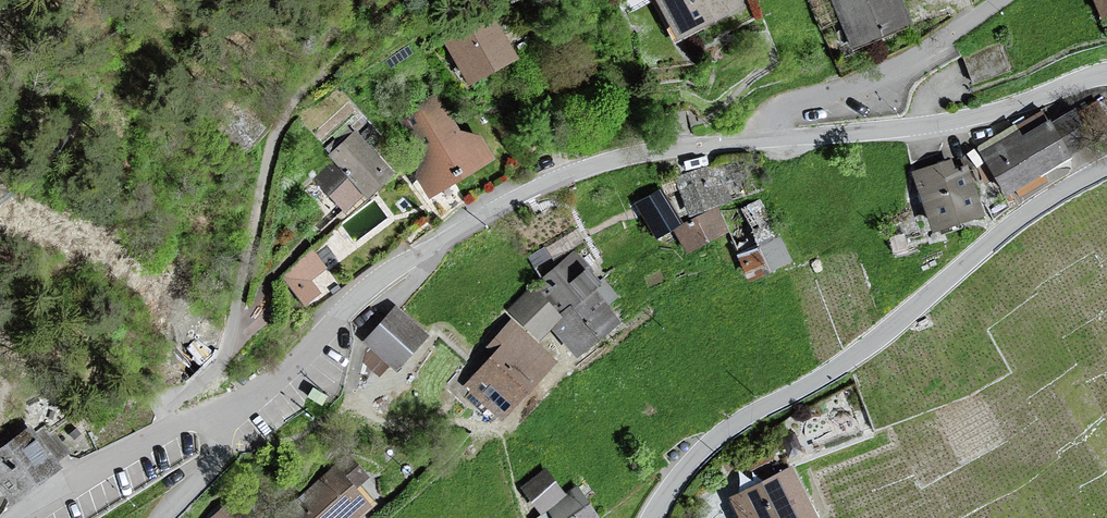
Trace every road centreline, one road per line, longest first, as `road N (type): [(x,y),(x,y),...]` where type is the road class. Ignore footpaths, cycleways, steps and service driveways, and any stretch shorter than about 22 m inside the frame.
road 1 (unclassified): [(764,140),(599,164),(509,201),(383,277),(256,396),(219,416)]
road 2 (unclassified): [(650,517),(711,443),(860,352),(1012,224),(1106,170)]
road 3 (residential): [(219,416),(195,387),(222,363),(275,136),(310,72)]
road 4 (unclassified): [(1106,76),(964,120),(764,140)]
road 5 (residential): [(764,140),(767,131),(946,39),(1001,0)]
road 6 (unclassified): [(219,416),(27,517)]
road 7 (residential): [(219,416),(213,463),(159,517)]

